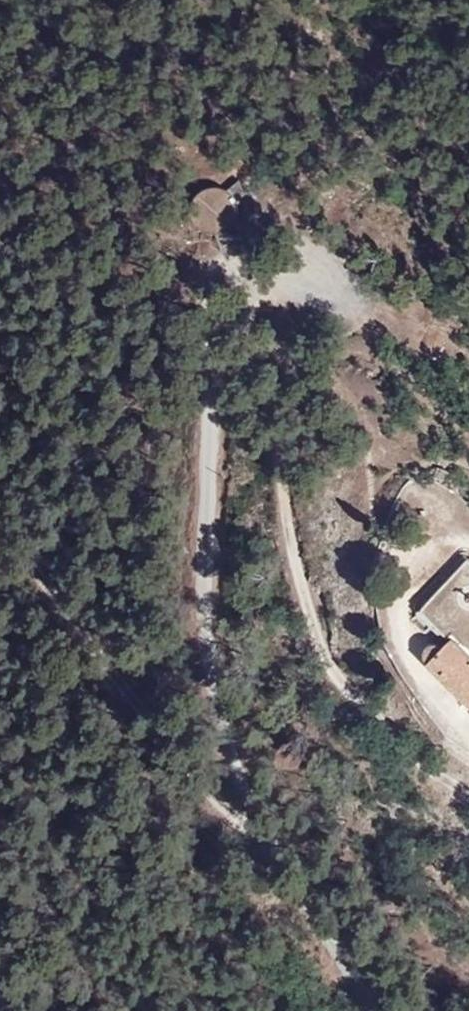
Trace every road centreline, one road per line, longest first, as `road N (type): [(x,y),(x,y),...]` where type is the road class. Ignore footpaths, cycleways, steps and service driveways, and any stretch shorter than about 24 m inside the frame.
road 1 (unclassified): [(374,1010),(259,816),(213,682),(207,592),(219,313),(245,285),(280,274),(335,278)]
road 2 (track): [(468,815),(343,687),(284,518),(278,348),(245,285)]

